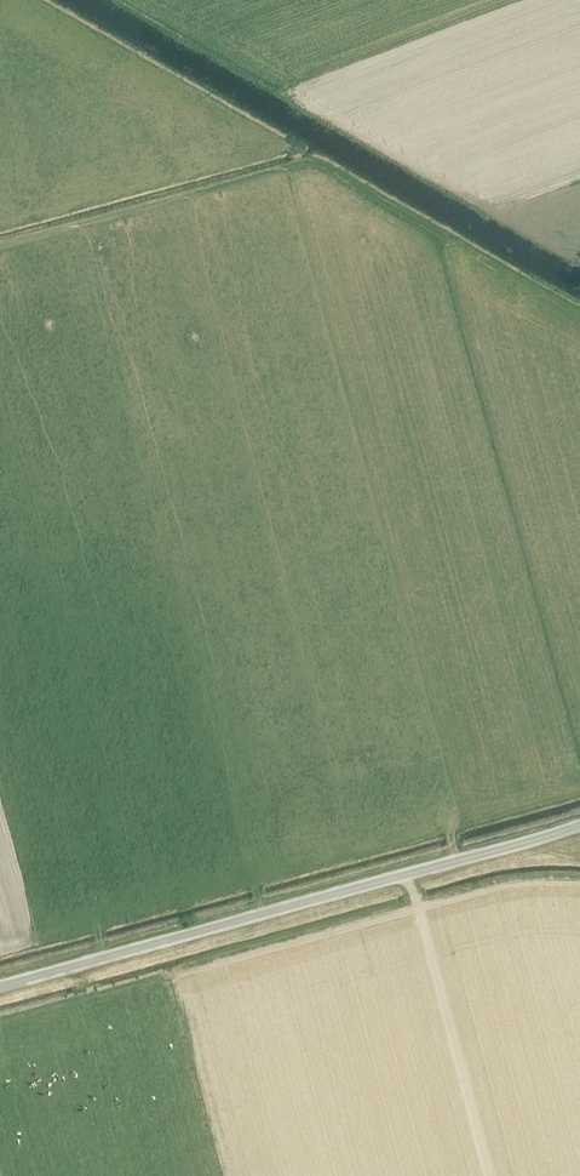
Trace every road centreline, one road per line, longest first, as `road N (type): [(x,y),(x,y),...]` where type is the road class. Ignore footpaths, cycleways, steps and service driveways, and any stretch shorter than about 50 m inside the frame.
road 1 (unclassified): [(579,825),(0,985)]

